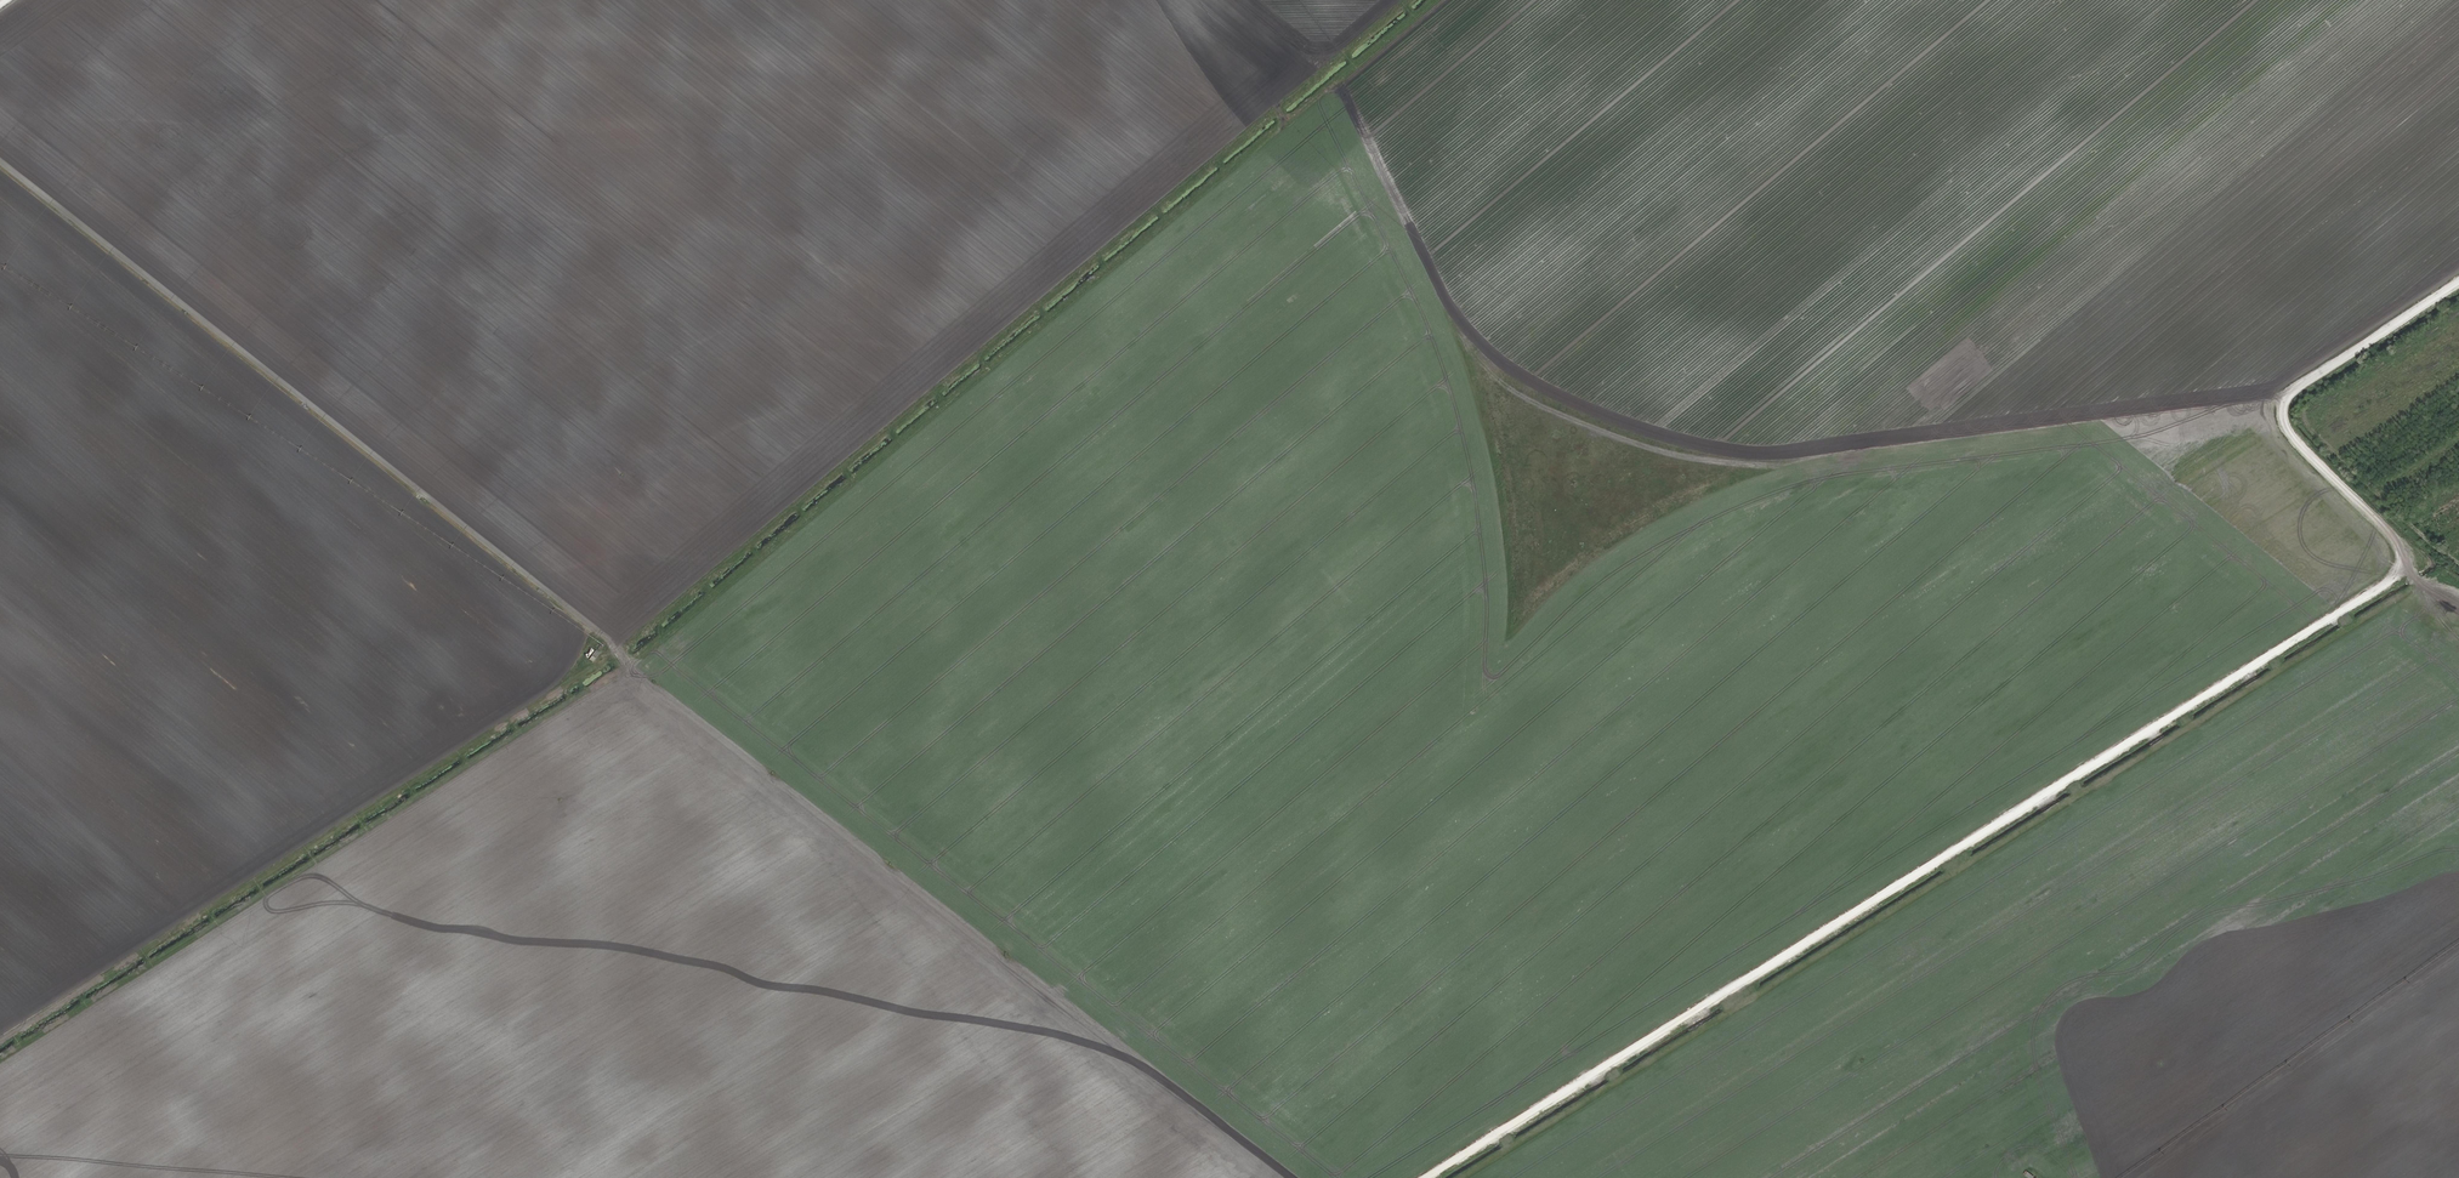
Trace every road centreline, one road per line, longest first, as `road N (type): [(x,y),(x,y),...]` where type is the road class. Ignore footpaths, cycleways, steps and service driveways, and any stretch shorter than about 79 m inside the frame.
road 1 (track): [(2458,288),(2272,413),(2402,550),(2396,577),(1425,1177)]
road 2 (track): [(2417,578),(2433,648),(2424,672),(2372,732),(2262,898),(2100,1039),(2018,1149),(2014,1177)]

